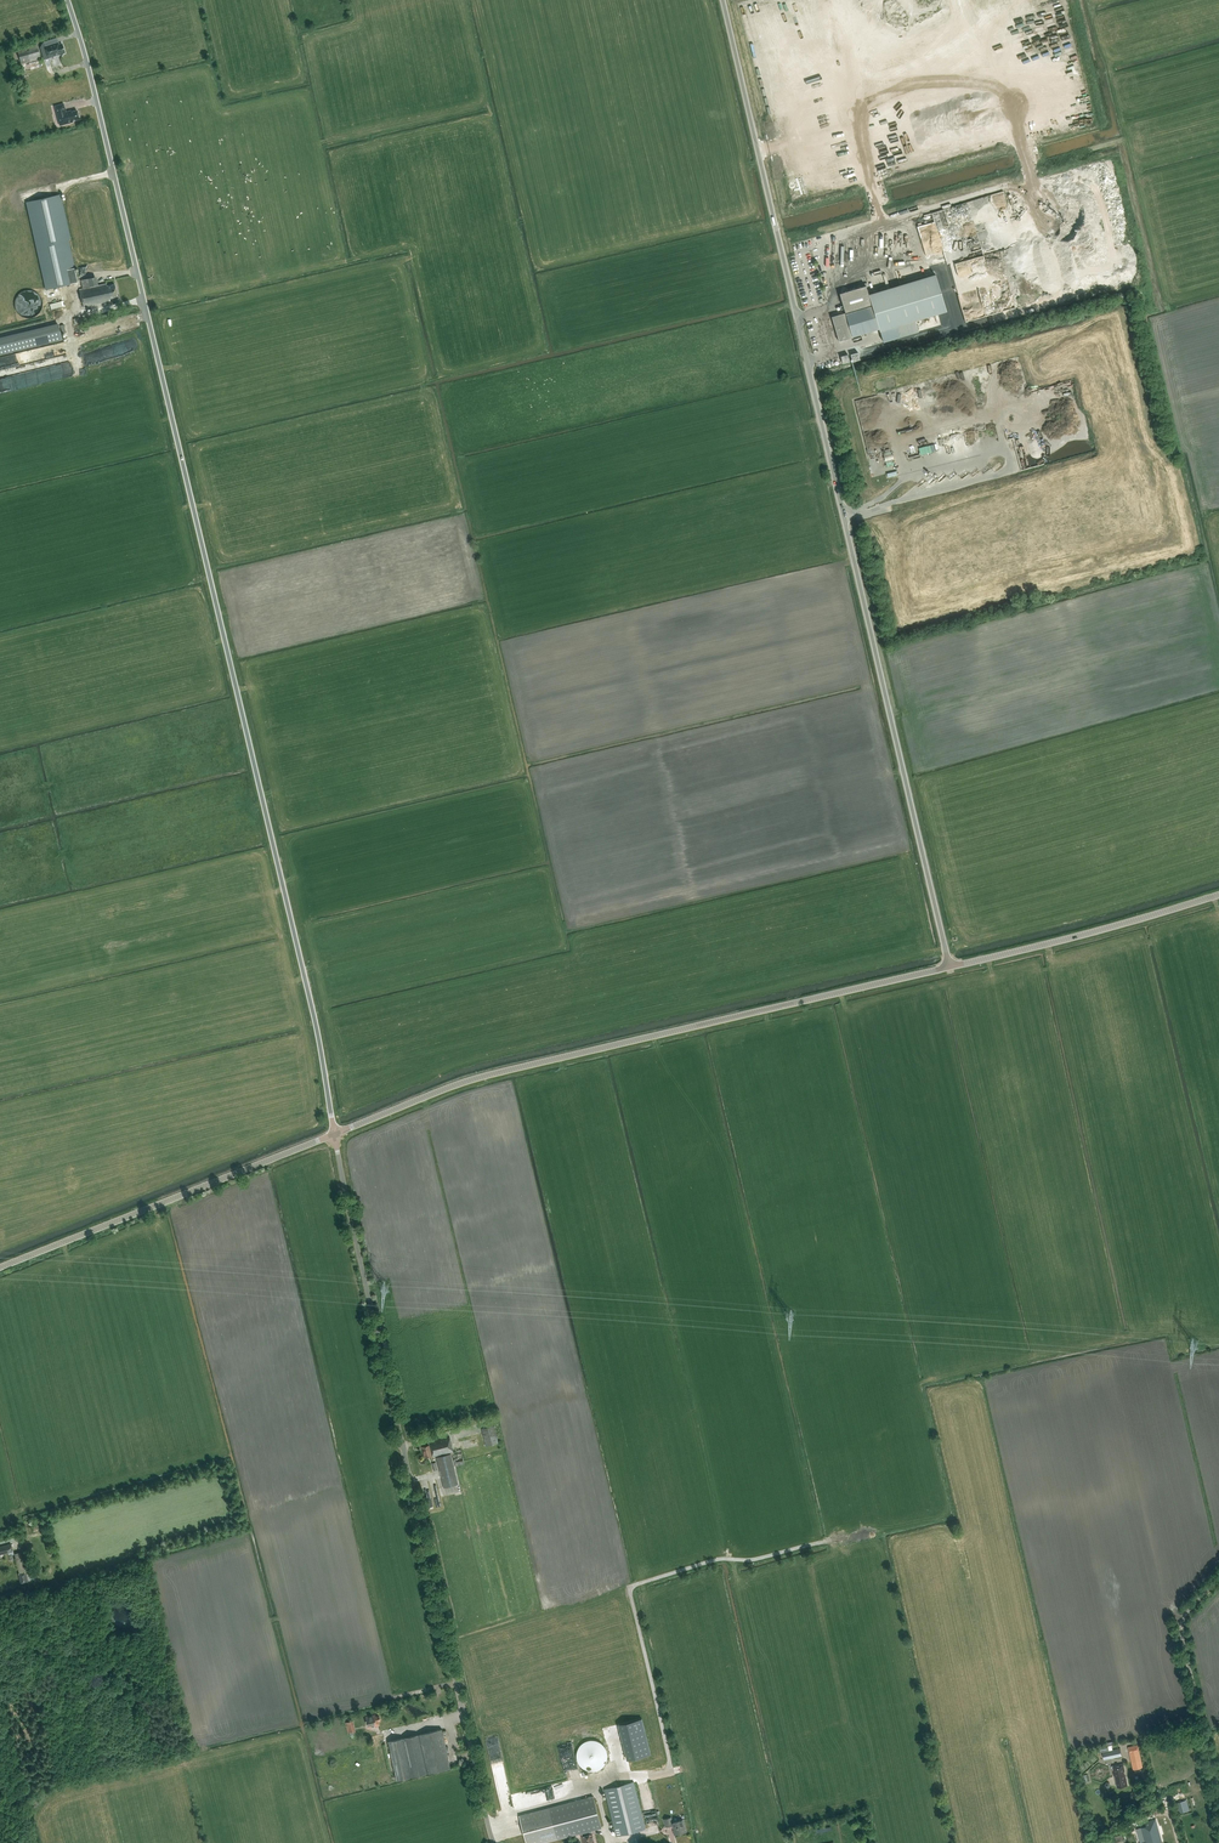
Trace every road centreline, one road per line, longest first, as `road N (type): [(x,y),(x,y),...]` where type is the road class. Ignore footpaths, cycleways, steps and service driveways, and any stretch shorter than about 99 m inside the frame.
road 1 (unclassified): [(334,1135),(271,838),(67,0)]
road 2 (unclassified): [(949,966),(718,0)]
road 3 (unclassified): [(494,1842),(334,1135)]
road 4 (tertiary): [(334,1135),(467,1080),(949,966)]
road 5 (tertiary): [(0,1267),(334,1135)]
road 6 (tertiary): [(949,966),(1218,895)]
road 7 (unclassified): [(1218,1781),(1184,1615),(1218,1571)]

